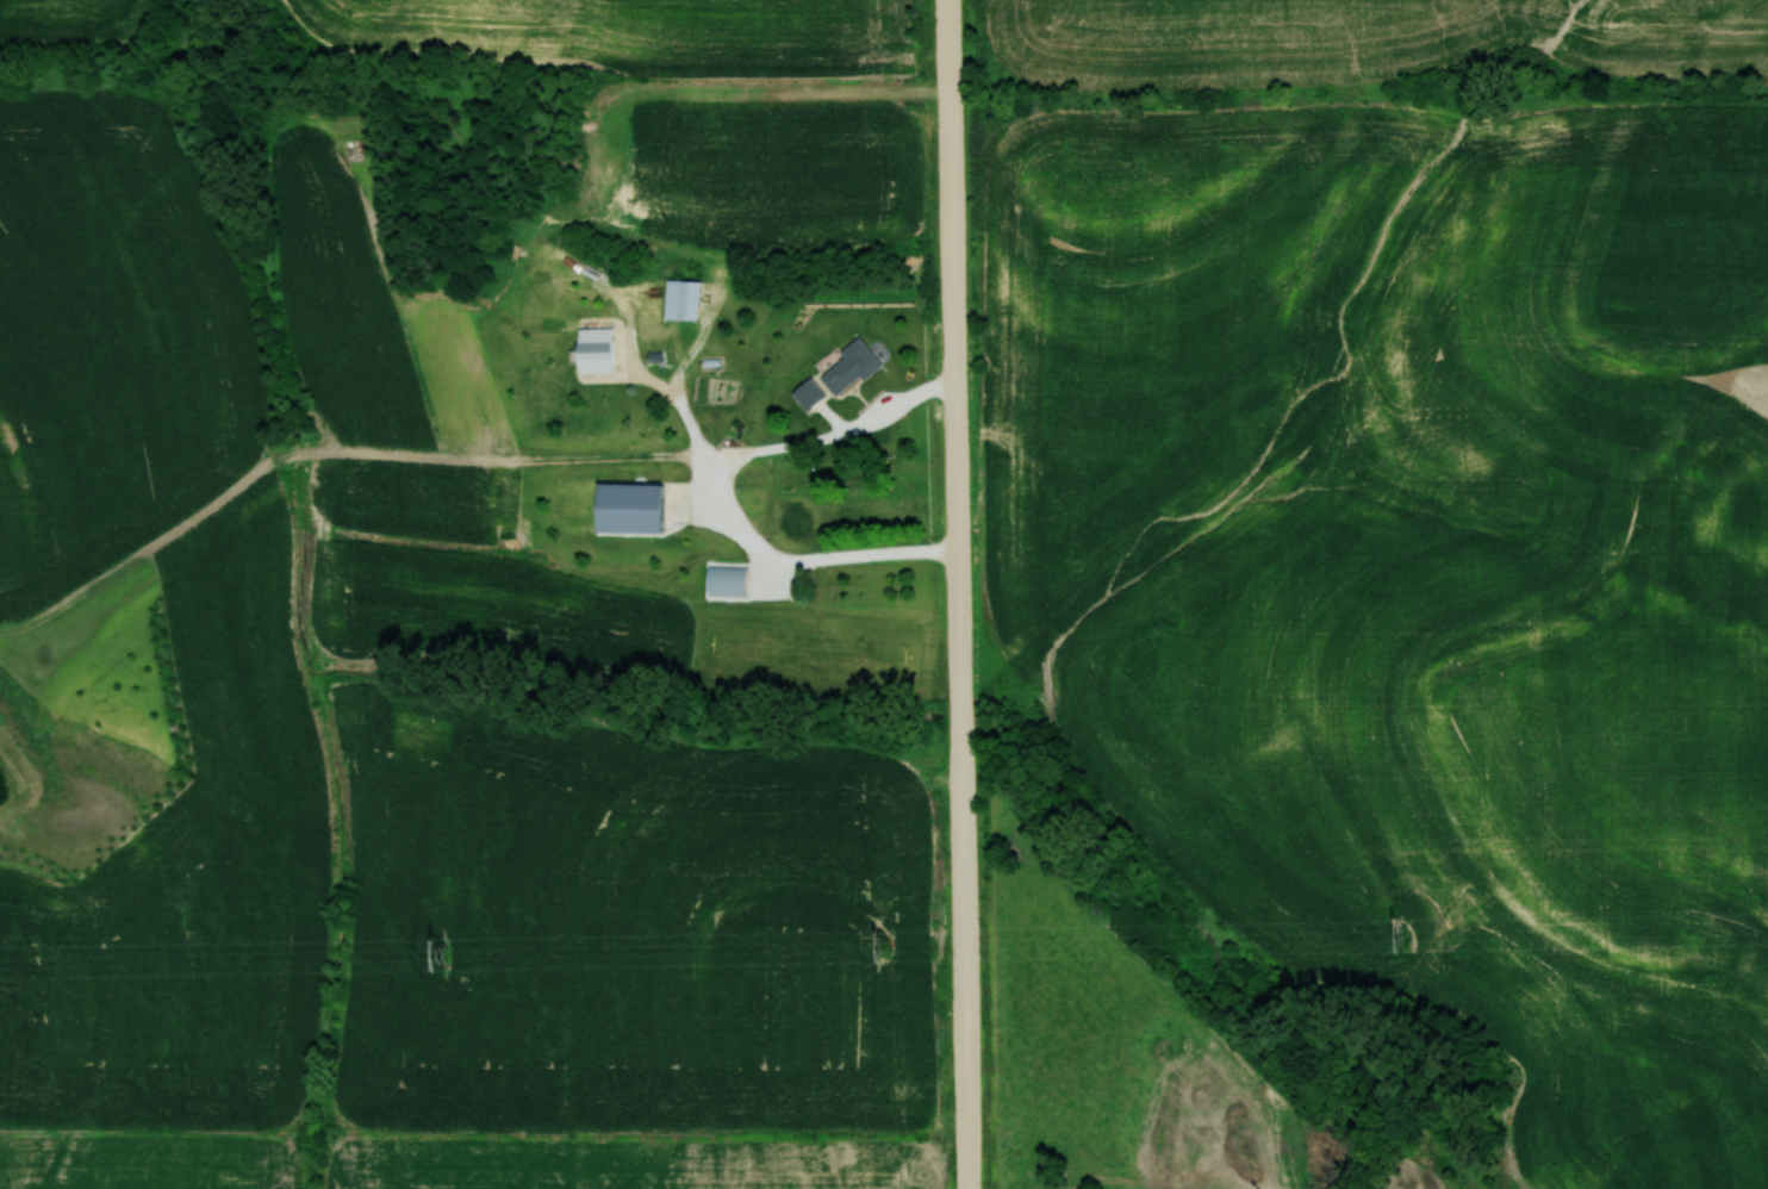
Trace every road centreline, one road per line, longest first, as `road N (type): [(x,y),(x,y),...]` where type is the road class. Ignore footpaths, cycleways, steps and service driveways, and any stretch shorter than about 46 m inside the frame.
road 1 (residential): [(1010,1188),(980,0)]

